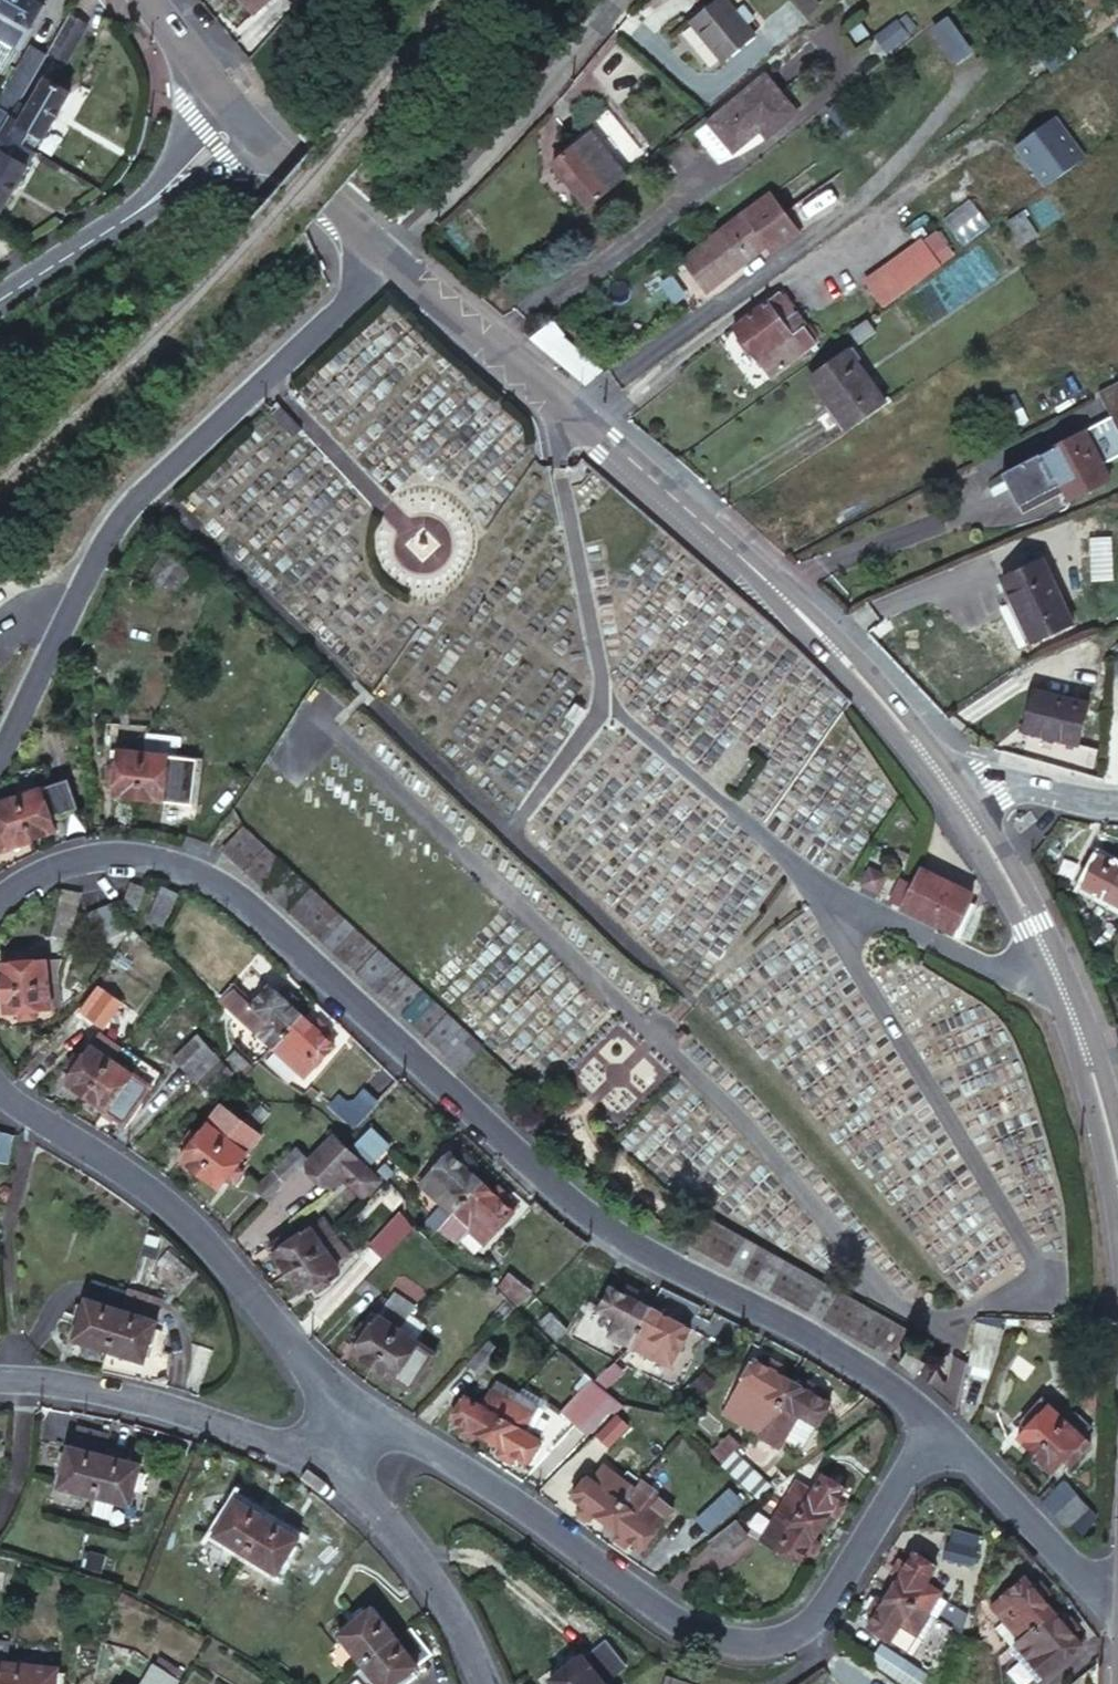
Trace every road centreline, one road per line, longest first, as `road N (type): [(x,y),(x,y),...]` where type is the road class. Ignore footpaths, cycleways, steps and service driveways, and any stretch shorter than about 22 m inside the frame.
road 1 (residential): [(0,892),(94,852),(149,856),(196,873),(239,898),(569,1201),(895,1393),(928,1426)]
road 2 (residential): [(328,1431),(399,1432),(556,1534),(688,1634),(727,1646),(775,1635),(825,1593),(928,1426)]
road 3 (tertiary): [(947,783),(801,614),(386,252)]
road 4 (residential): [(0,745),(94,557),(138,494),(343,304),(386,252)]
road 5 (residential): [(0,1094),(185,1220),(271,1324),(328,1431)]
road 6 (tertiary): [(1117,1181),(1065,994),(996,856),(947,783)]
road 7 (residential): [(328,1431),(274,1438),(90,1384),(0,1369)]
road 8 (residential): [(386,252),(606,0)]
road 9 (residential): [(237,115),(154,194),(0,293)]
road 10 (residential): [(480,1683),(428,1574),(372,1511),(328,1431)]
road 11 (residential): [(928,1426),(1086,1582),(1117,1592)]
road 12 (tertiary): [(386,252),(237,115)]
road 13 (residential): [(1117,802),(977,777),(947,783)]
road 14 (tertiary): [(237,115),(145,0)]

